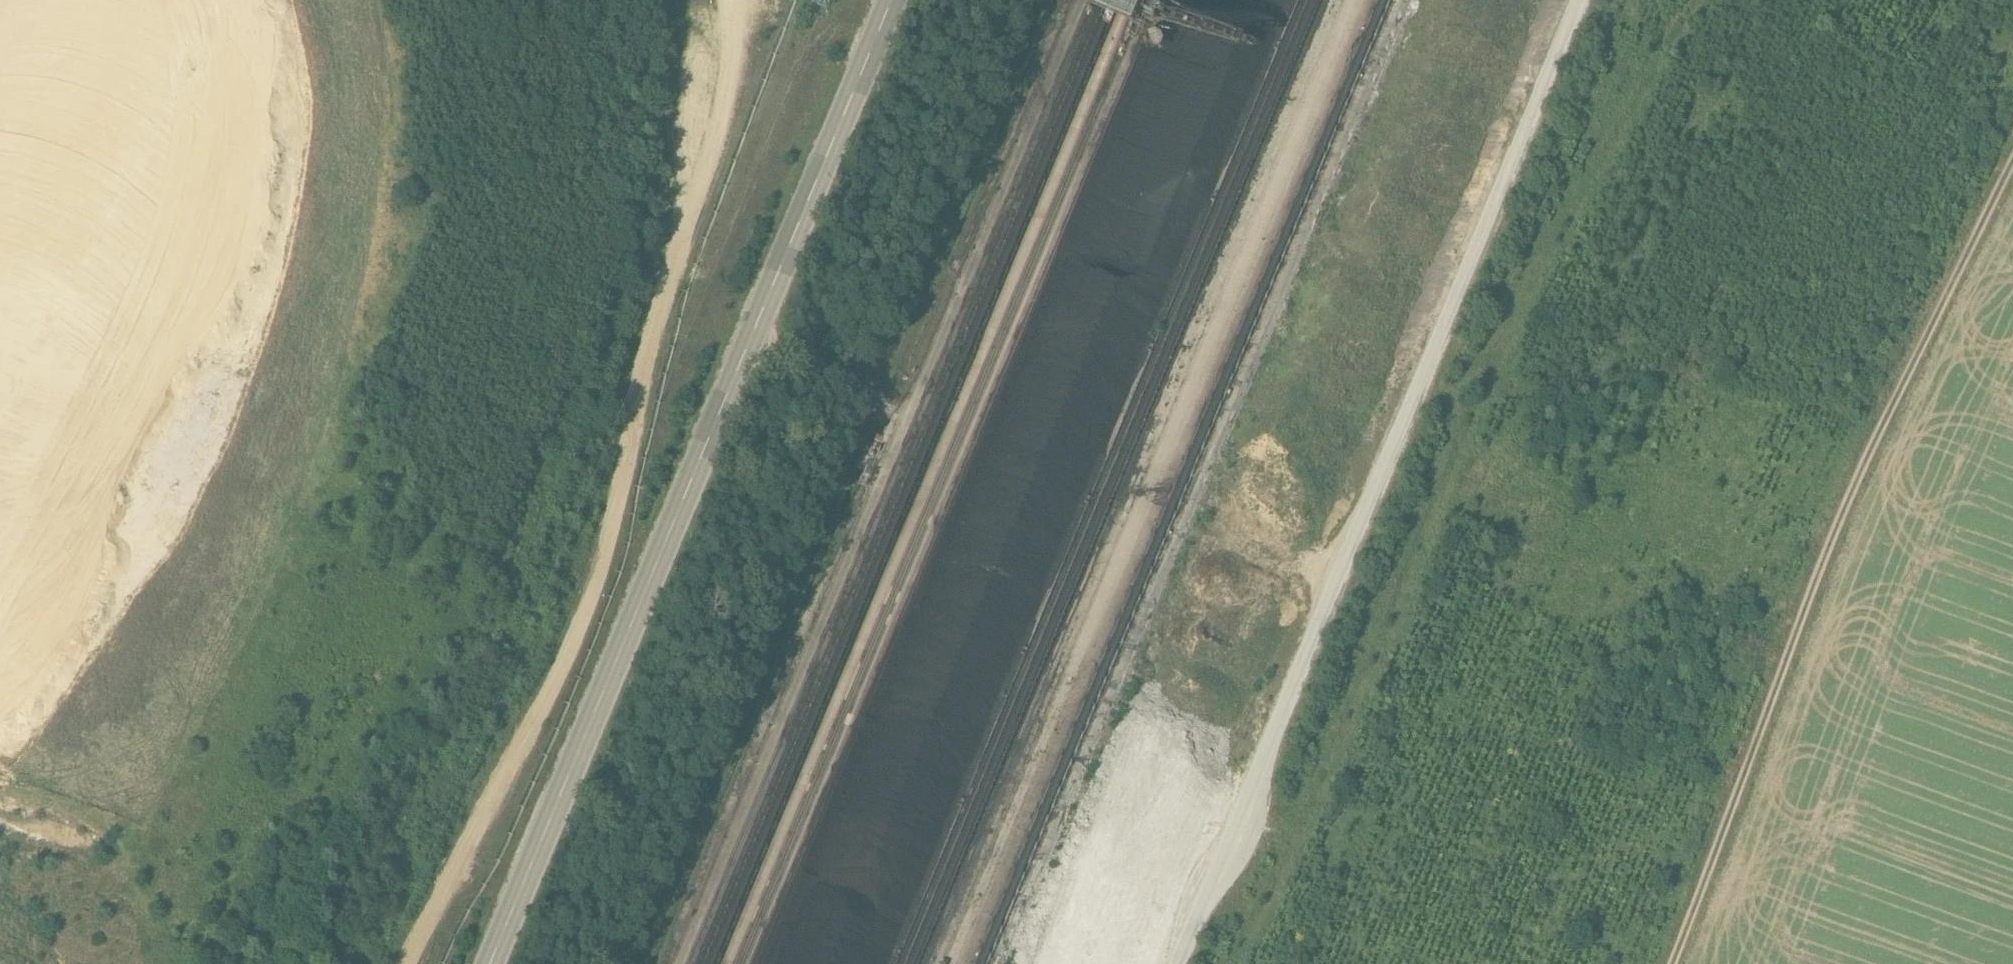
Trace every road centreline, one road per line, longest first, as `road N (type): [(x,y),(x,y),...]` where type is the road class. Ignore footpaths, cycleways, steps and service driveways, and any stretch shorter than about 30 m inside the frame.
road 1 (track): [(728,0),(733,57),(725,108),(654,337),(582,630),(412,963)]
road 2 (track): [(1681,963),(1853,511),(2012,178)]

